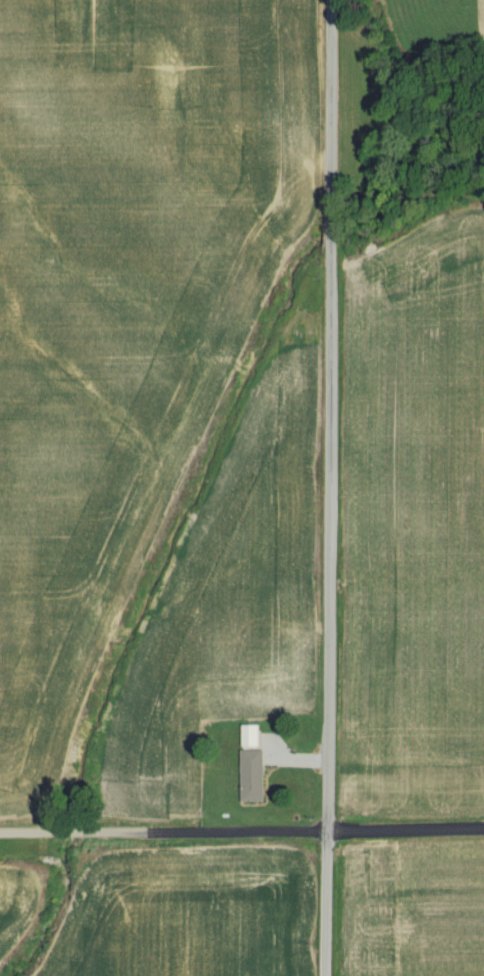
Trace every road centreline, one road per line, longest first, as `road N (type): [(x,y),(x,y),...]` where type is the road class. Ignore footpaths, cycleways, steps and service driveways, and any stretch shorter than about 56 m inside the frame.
road 1 (residential): [(321,833),(328,0)]
road 2 (residential): [(0,833),(483,832)]
road 3 (residential): [(319,975),(321,833)]

